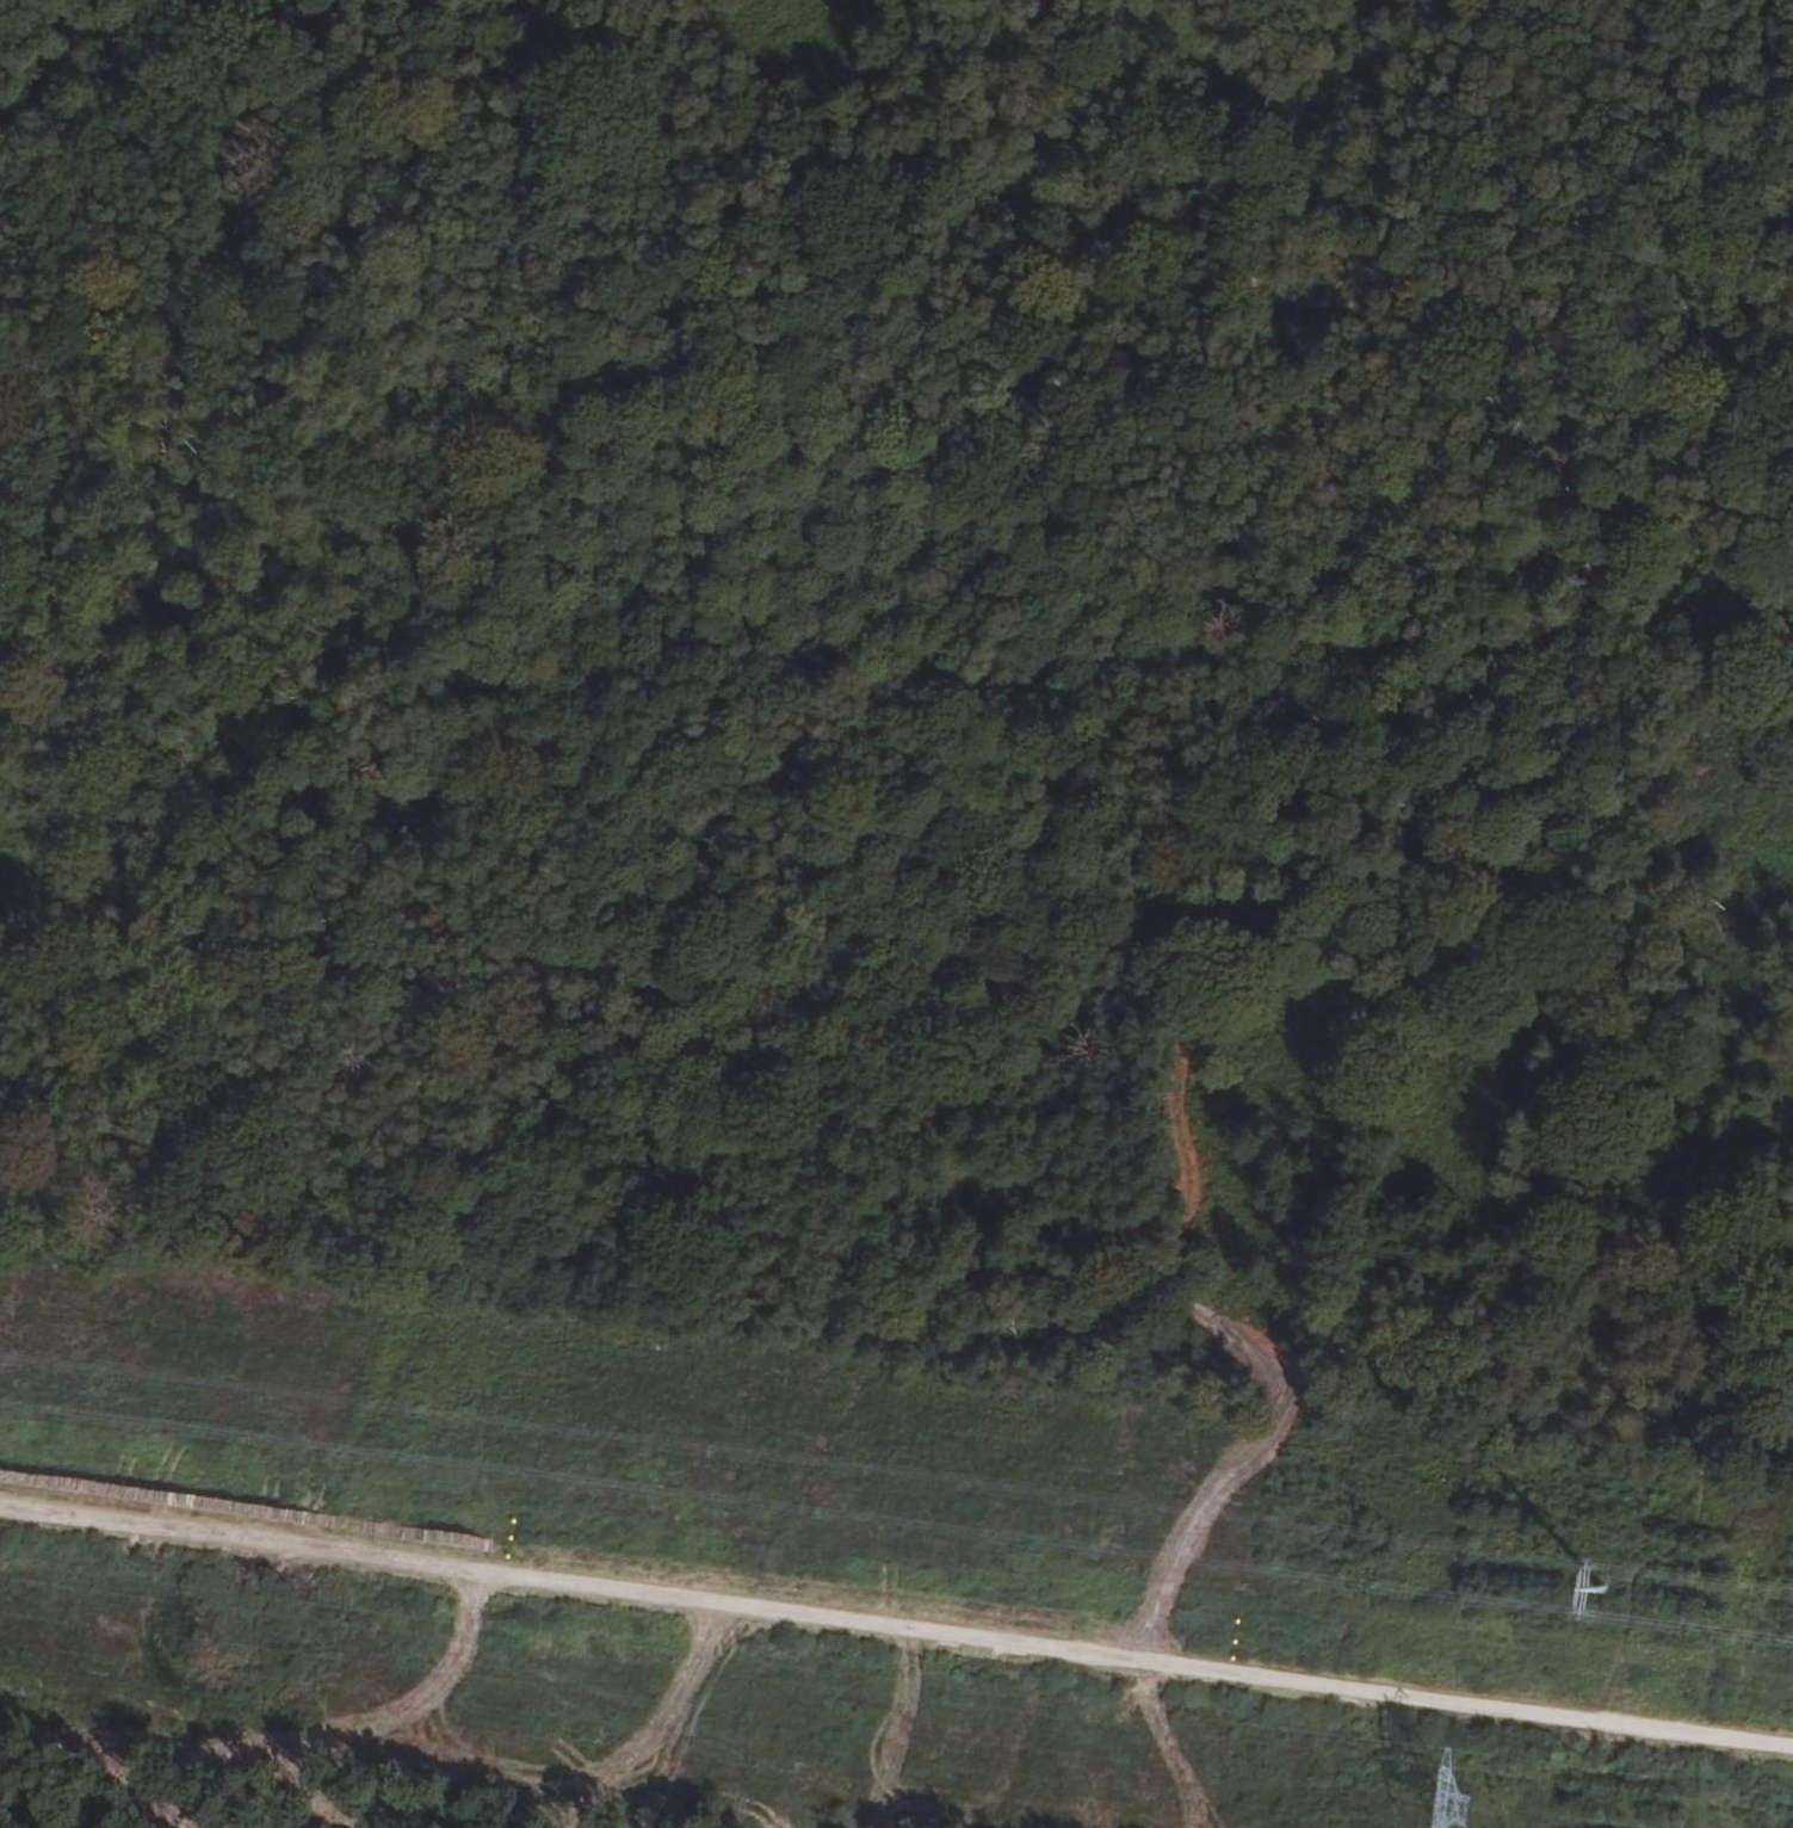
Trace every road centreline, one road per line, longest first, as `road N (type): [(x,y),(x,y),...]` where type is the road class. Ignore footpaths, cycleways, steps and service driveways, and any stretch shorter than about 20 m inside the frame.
road 1 (track): [(1792,1764),(0,1511)]
road 2 (track): [(605,54),(0,738)]

